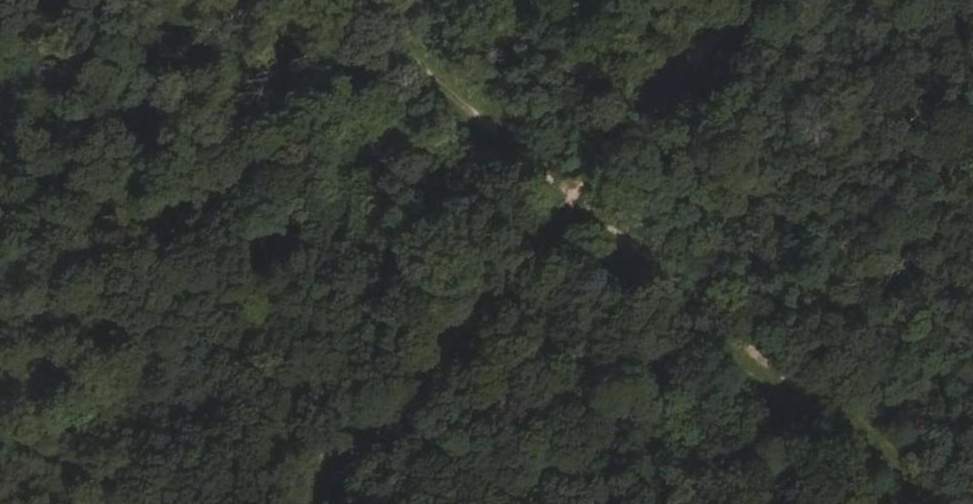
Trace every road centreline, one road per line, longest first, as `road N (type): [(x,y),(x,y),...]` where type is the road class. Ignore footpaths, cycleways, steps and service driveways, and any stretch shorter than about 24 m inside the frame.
road 1 (track): [(333,0),(582,230),(907,503)]
road 2 (track): [(336,503),(783,0)]

